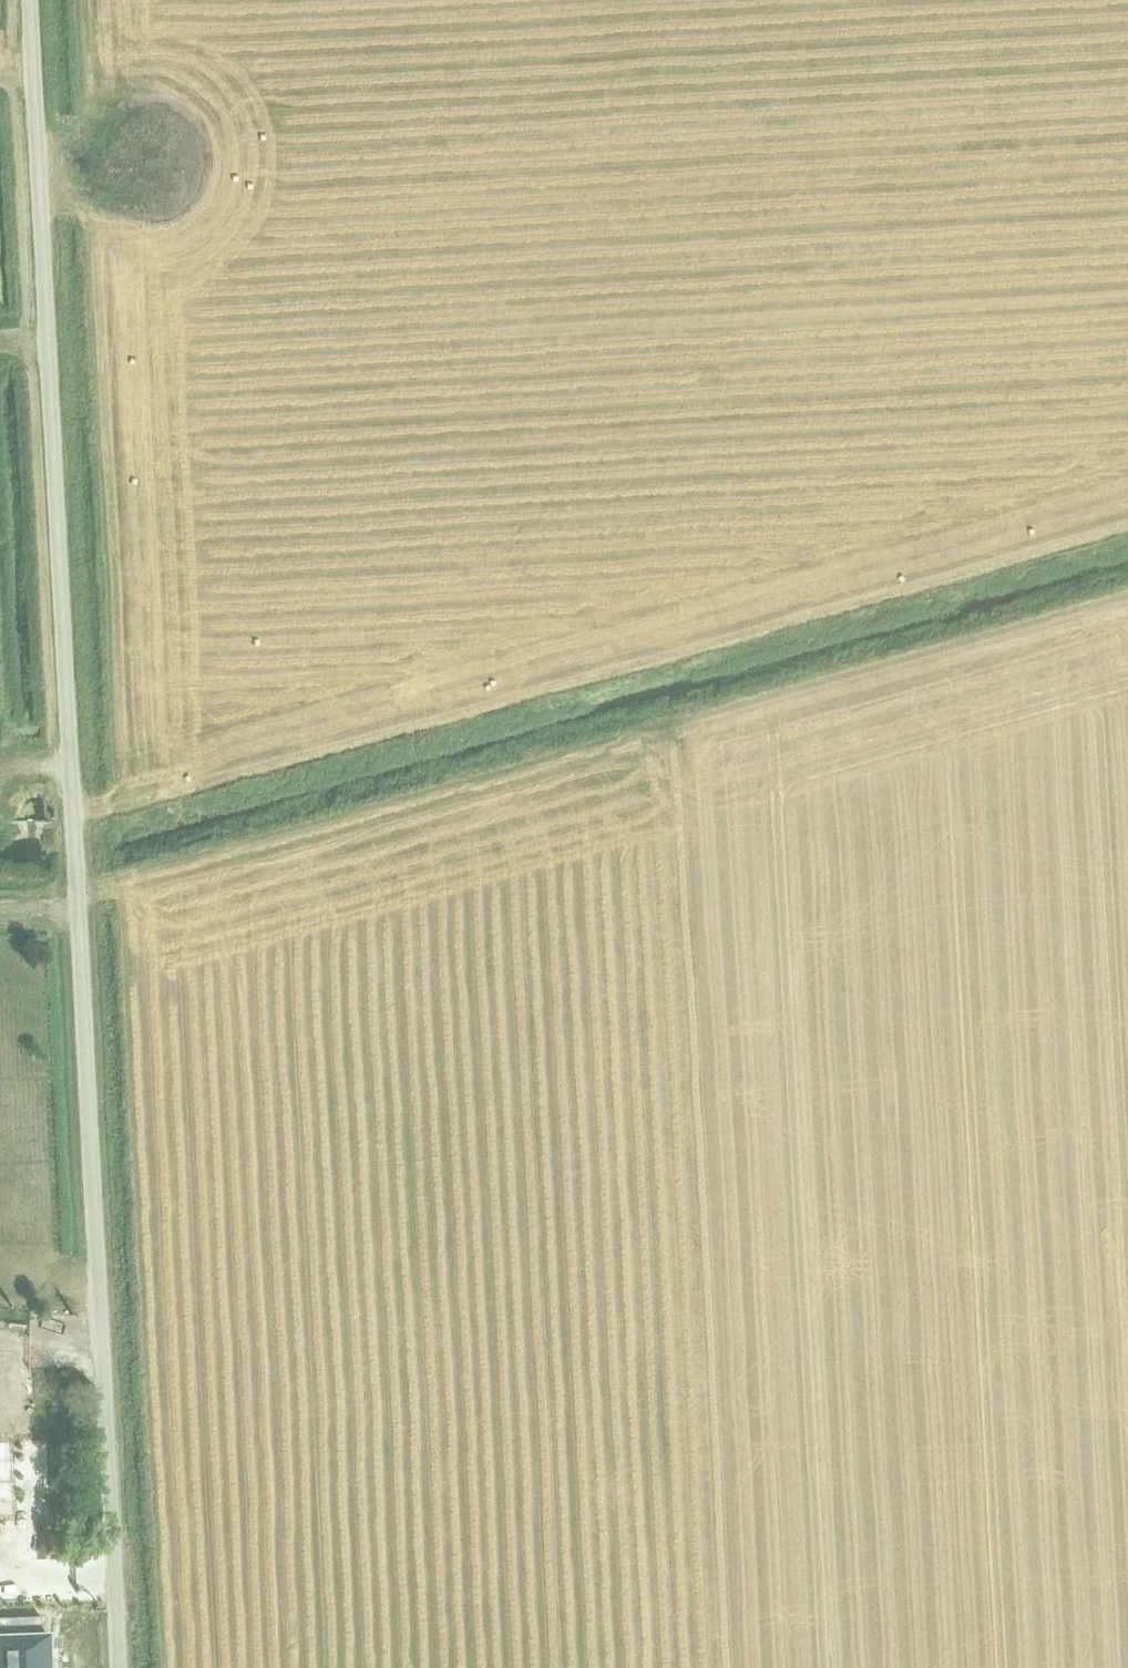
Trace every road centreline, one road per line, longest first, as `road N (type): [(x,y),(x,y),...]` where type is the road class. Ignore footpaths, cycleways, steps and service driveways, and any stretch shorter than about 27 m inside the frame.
road 1 (unclassified): [(122,1667),(35,0)]

